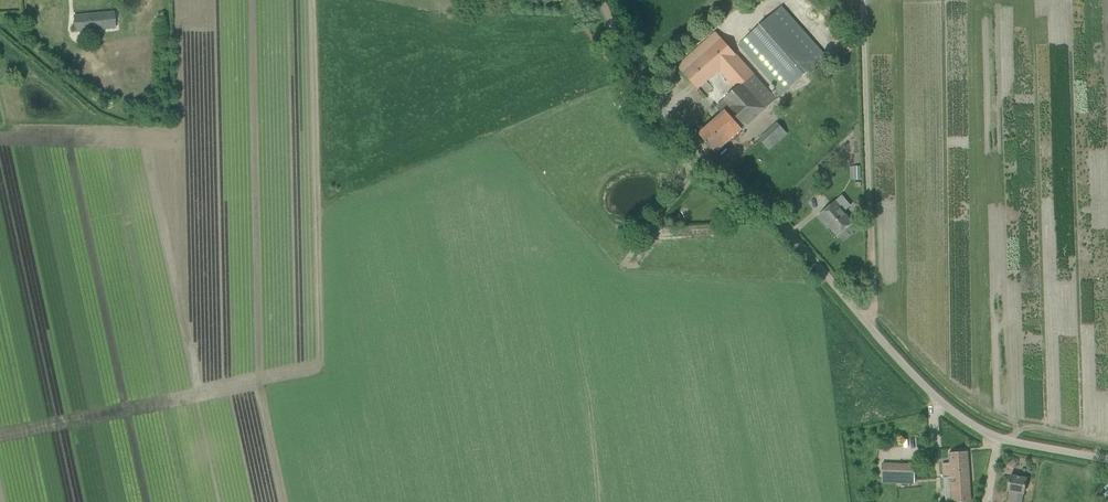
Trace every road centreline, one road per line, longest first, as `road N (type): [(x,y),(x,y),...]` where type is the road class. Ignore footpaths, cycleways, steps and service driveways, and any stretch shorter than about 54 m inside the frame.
road 1 (unclassified): [(1107,462),(1021,447),(969,425),(930,394),(787,225),(688,150),(636,76),(601,0)]

